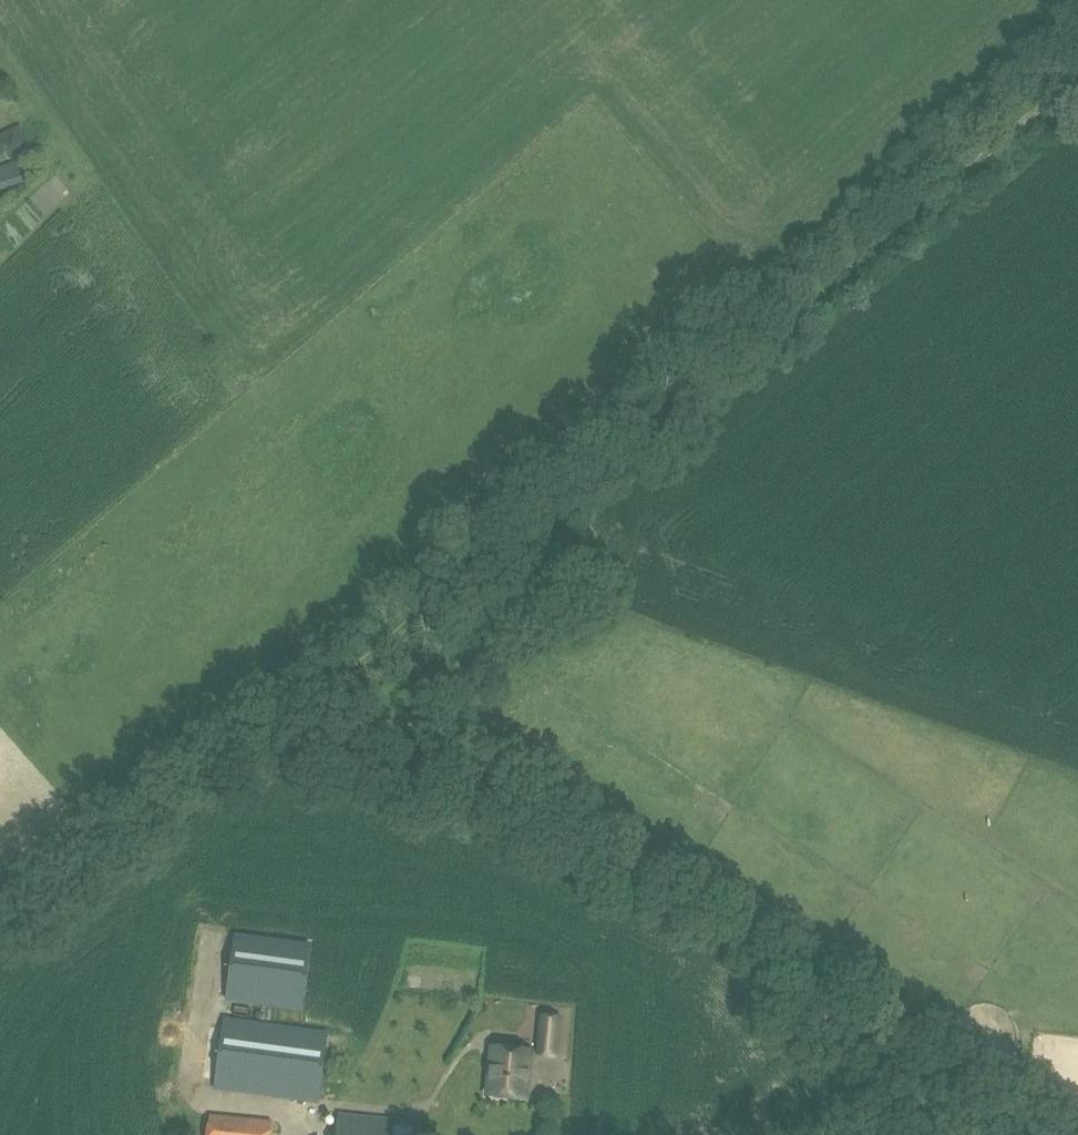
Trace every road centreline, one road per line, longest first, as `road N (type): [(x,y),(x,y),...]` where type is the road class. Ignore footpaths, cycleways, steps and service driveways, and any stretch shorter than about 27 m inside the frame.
road 1 (track): [(0,937),(173,798),(329,690),(845,276),(1077,75)]

